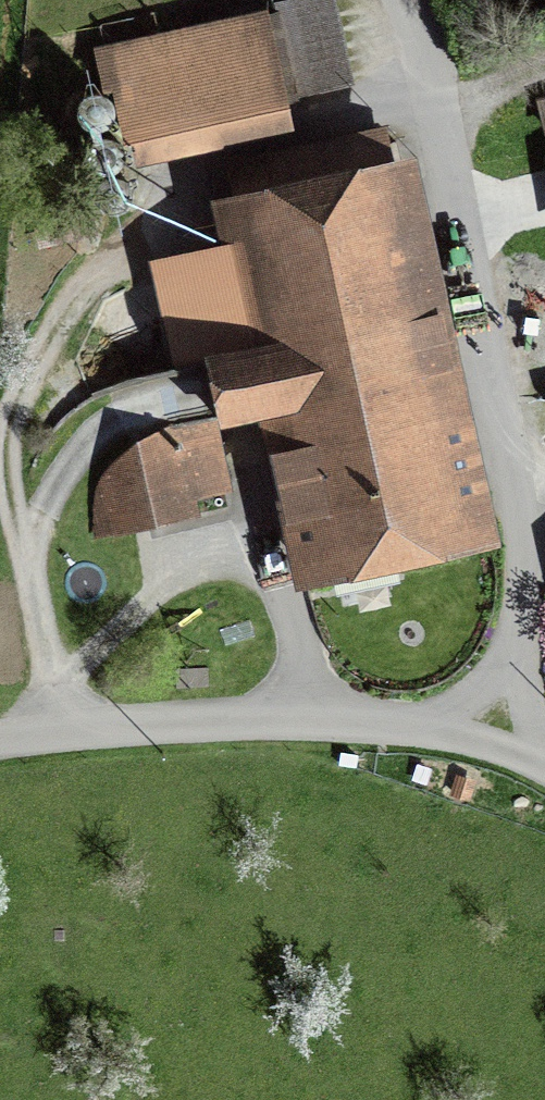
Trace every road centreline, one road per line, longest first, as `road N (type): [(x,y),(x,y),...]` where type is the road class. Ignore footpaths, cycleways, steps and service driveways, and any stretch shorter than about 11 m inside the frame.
road 1 (residential): [(396,0),(486,286),(526,588),(499,744)]
road 2 (unclassified): [(0,743),(305,715),(499,744)]

